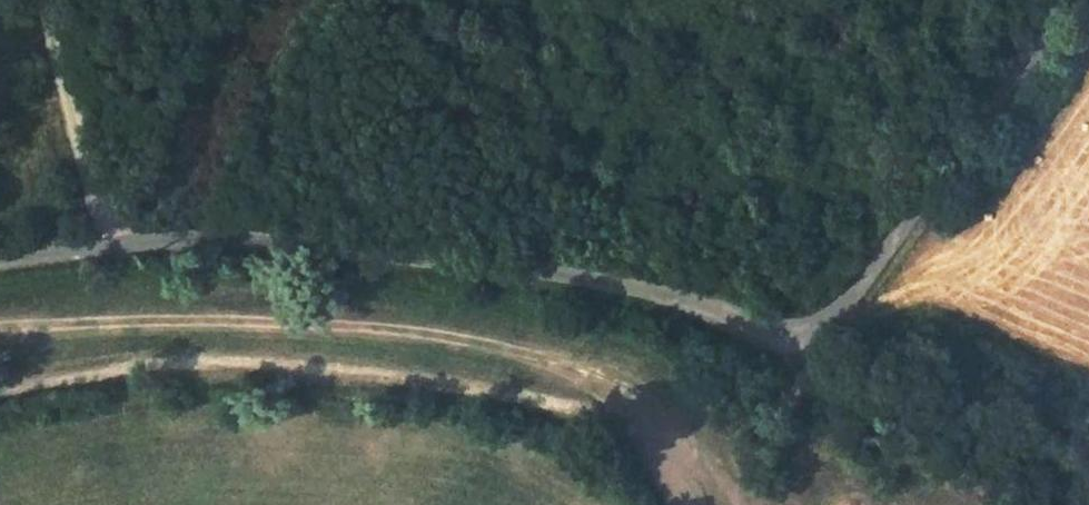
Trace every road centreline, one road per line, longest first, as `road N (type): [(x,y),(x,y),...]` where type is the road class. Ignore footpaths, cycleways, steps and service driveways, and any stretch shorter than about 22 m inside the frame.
road 1 (residential): [(1073,0),(833,314),(809,330),(595,279),(303,242),(174,240),(0,260)]
road 2 (track): [(943,374),(809,330)]

